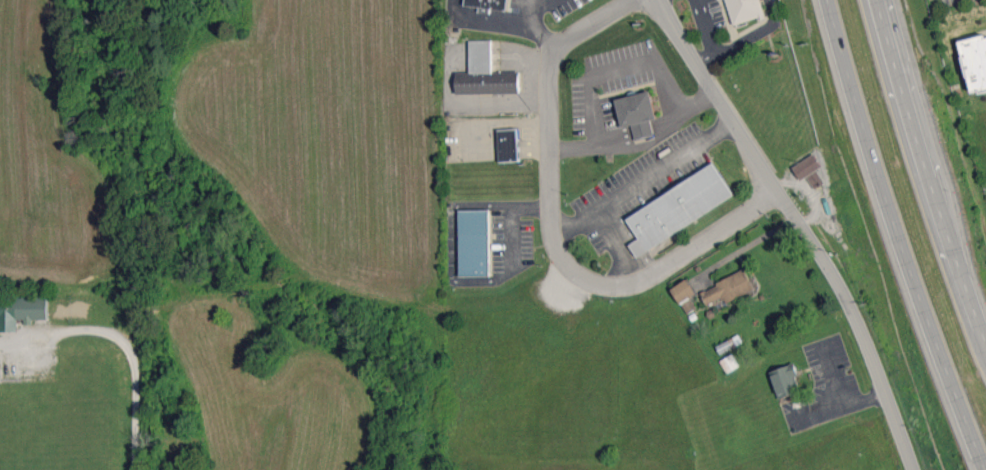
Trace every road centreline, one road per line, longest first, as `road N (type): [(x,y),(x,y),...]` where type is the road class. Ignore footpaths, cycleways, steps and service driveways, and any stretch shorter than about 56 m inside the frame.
road 1 (residential): [(913,469),(849,304),(661,0)]
road 2 (primary): [(829,0),(888,204),(985,469)]
road 3 (primary): [(985,334),(880,0)]

